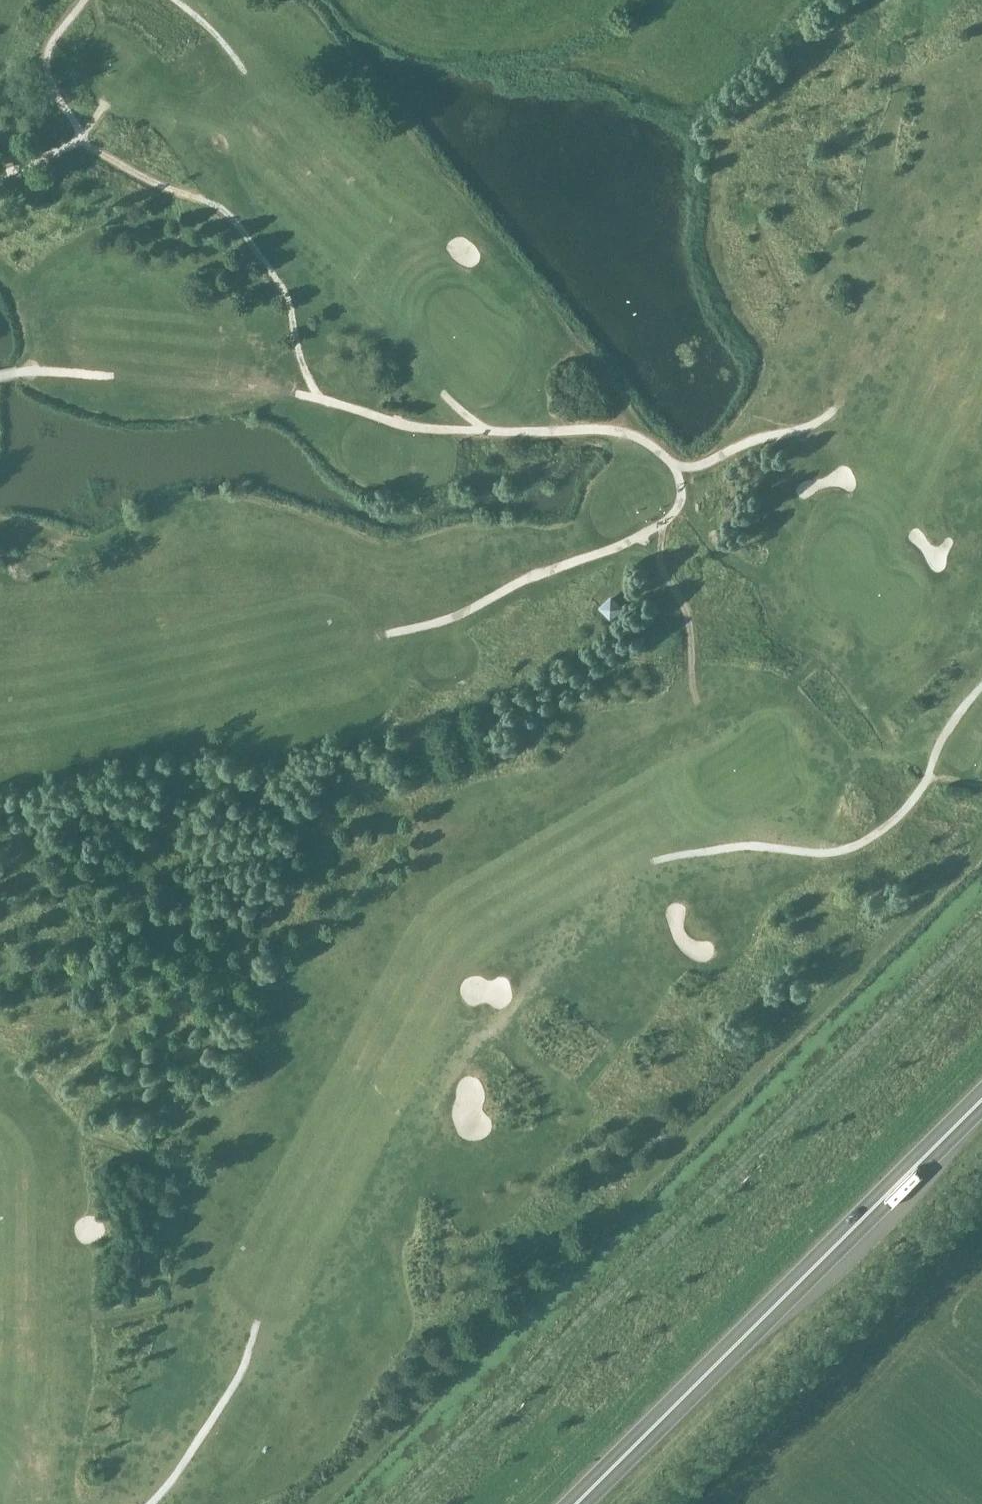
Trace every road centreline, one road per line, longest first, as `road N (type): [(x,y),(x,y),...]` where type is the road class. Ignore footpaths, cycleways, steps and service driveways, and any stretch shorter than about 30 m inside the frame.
road 1 (trunk): [(595,1503),(981,1116)]

